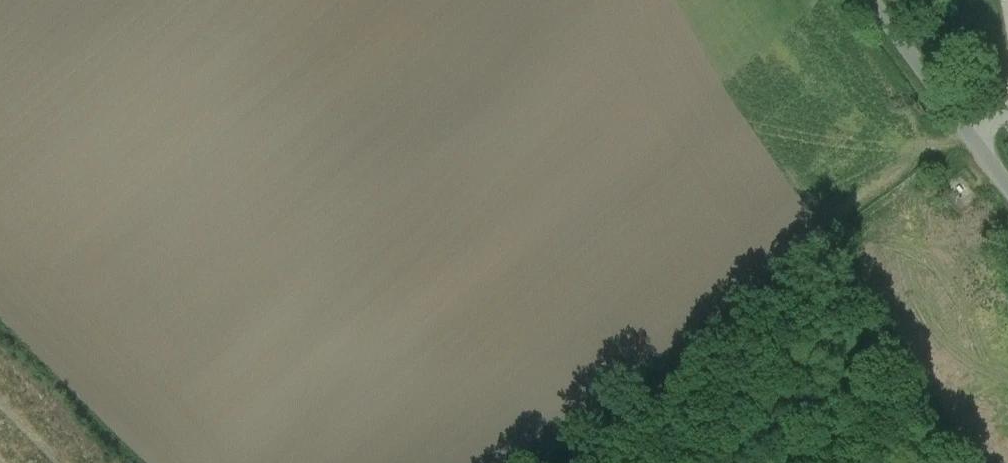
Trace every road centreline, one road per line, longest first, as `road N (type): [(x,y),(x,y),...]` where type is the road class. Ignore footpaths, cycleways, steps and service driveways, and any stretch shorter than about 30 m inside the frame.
road 1 (unclassified): [(869,0),(1007,187)]

